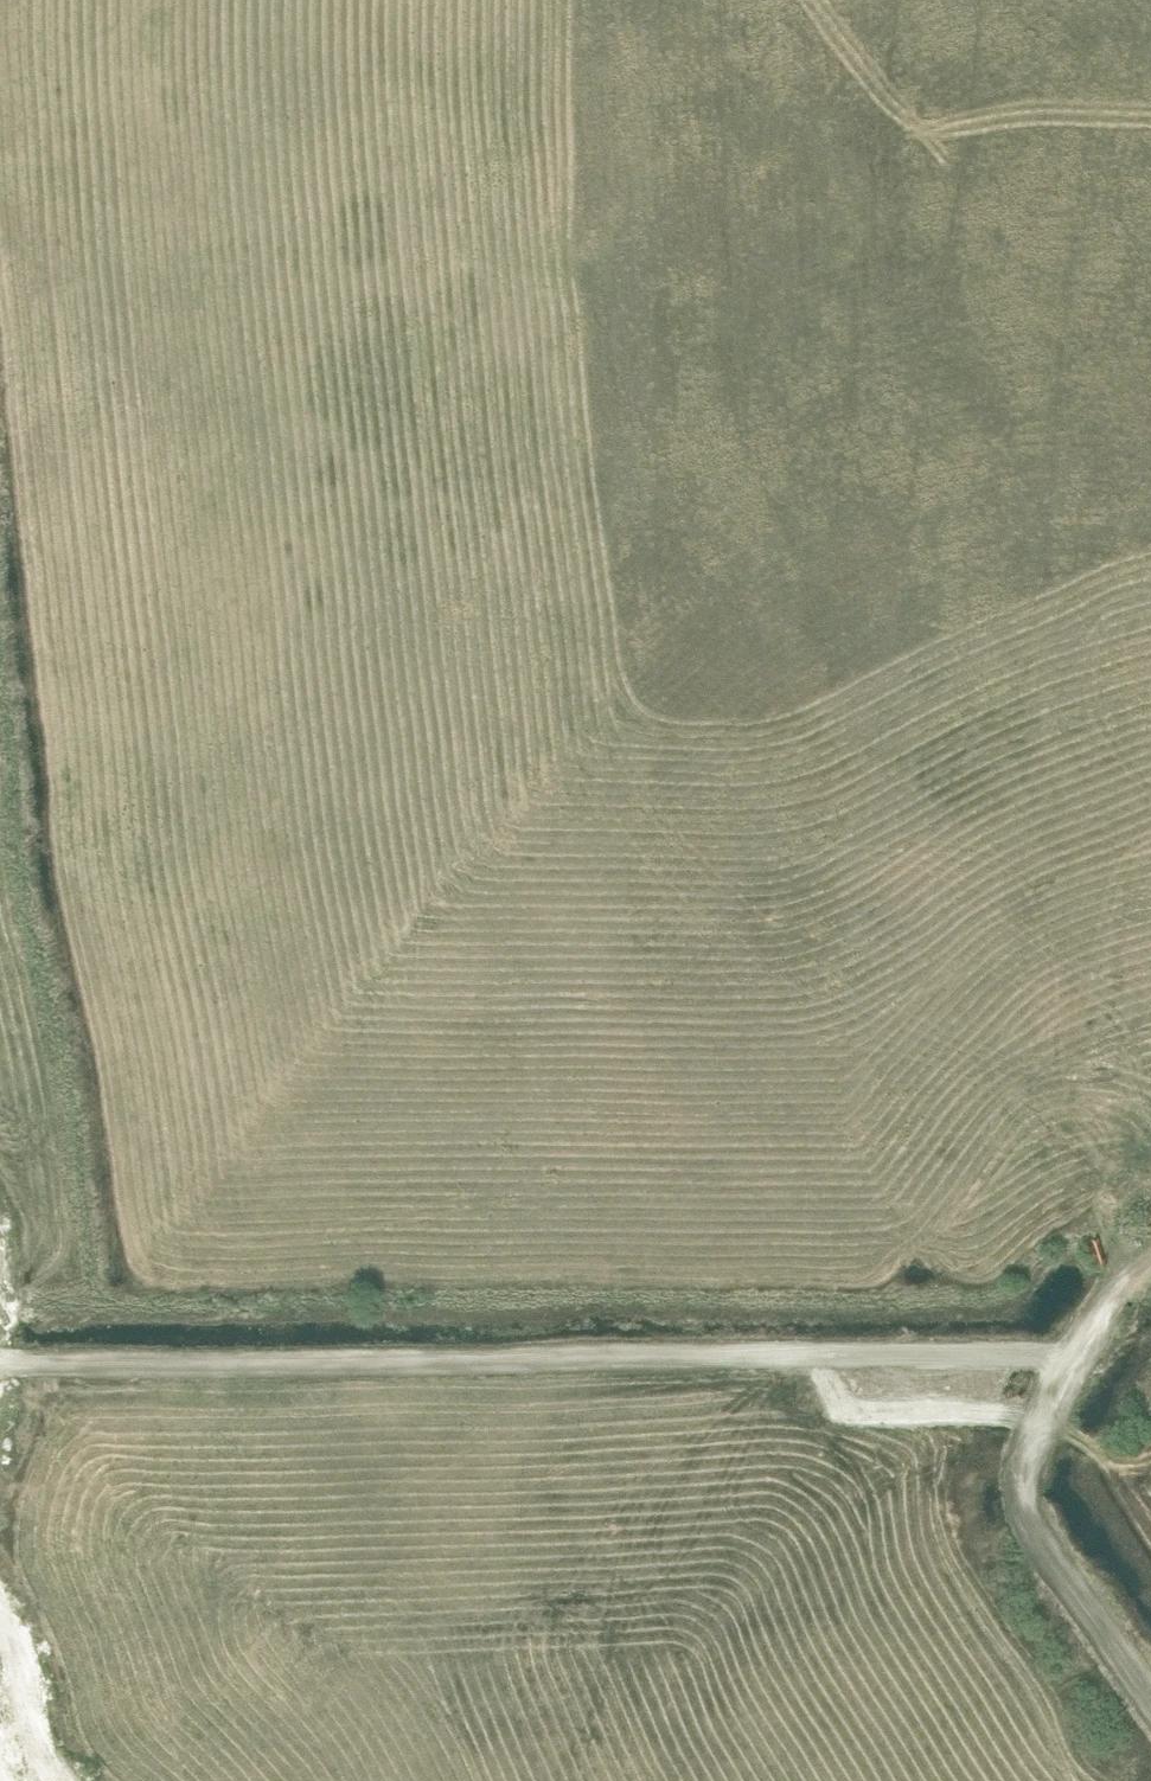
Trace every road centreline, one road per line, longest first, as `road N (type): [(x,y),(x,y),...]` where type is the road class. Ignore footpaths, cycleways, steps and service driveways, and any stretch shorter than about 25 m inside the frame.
road 1 (track): [(1072,1366),(1040,1352),(10,1363)]
road 2 (track): [(1150,1256),(1130,1261),(1072,1366),(1022,1480),(1028,1522),(1150,1704)]

